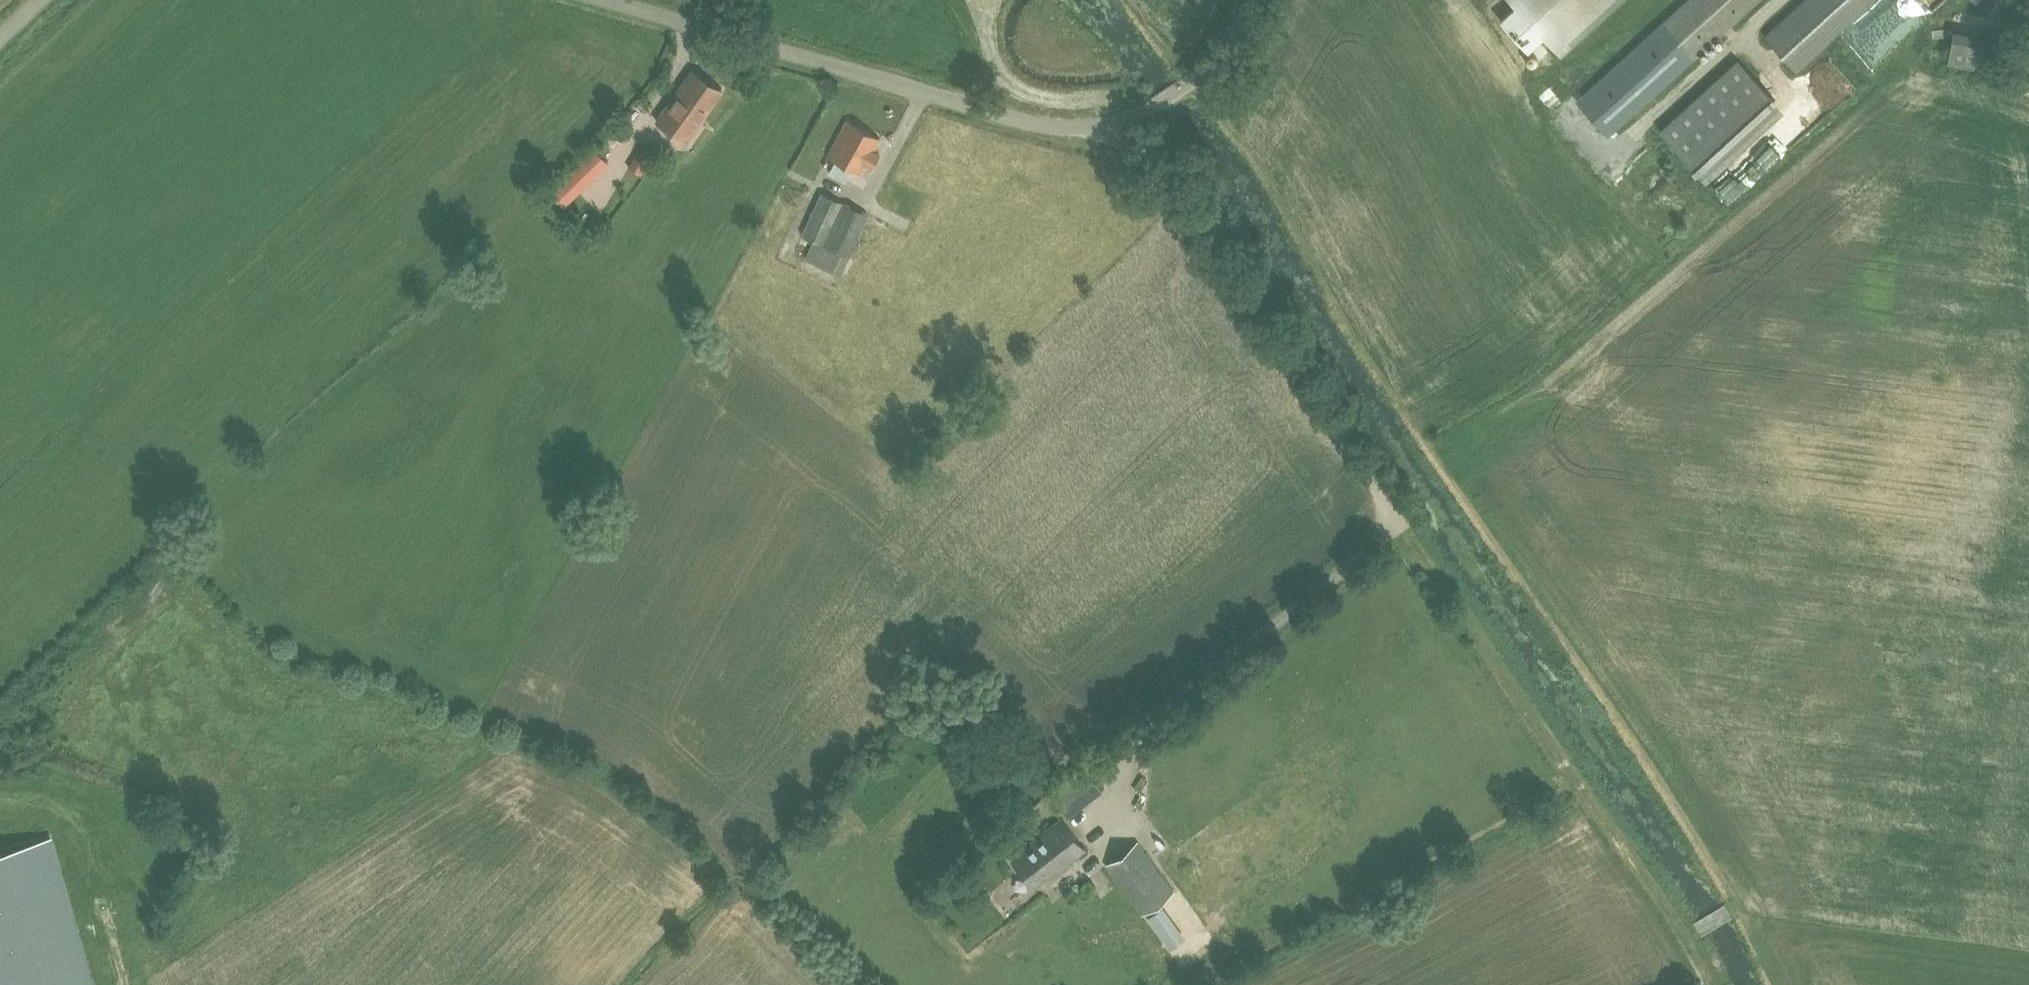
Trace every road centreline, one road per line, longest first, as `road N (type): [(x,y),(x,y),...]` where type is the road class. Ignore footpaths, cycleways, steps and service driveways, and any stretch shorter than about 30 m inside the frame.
road 1 (track): [(1397,519),(1684,937),(1709,984)]
road 2 (unclassified): [(608,0),(1043,126),(1103,124)]
road 3 (unclassified): [(1397,519),(1162,172),(1103,124)]
road 4 (unclassified): [(1103,124),(1192,81),(1250,0)]

